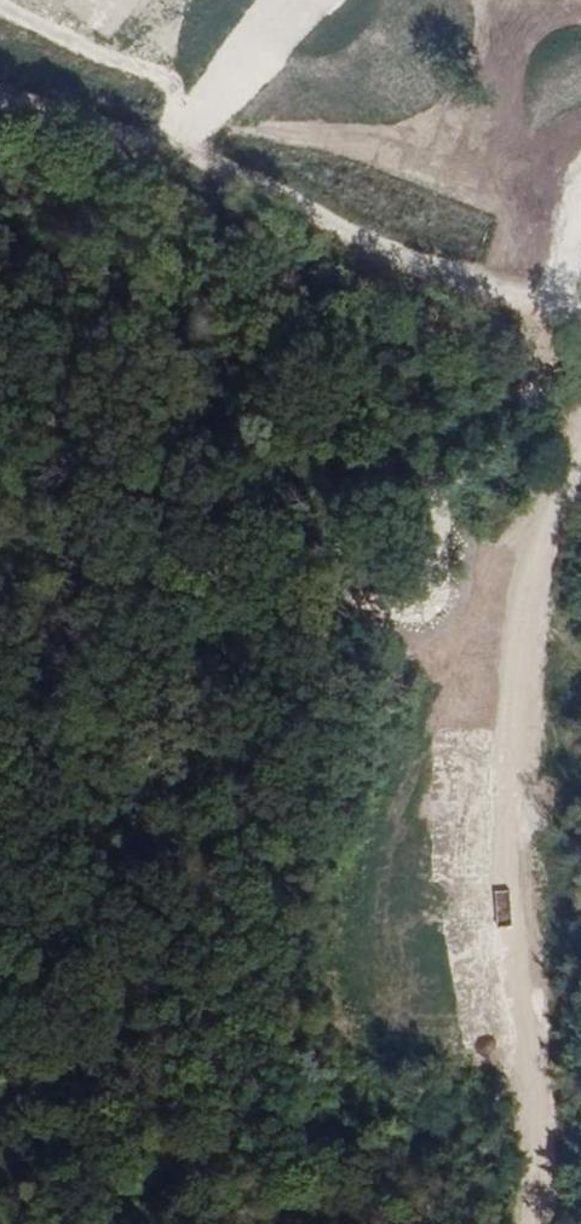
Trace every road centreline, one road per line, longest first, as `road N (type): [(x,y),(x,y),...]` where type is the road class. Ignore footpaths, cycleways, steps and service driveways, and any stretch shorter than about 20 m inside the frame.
road 1 (track): [(534,1223),(518,1043),(483,895),(479,764),(544,557),(580,495)]
road 2 (track): [(348,1223),(334,1158),(225,1057),(123,870),(0,721)]
road 3 (track): [(556,308),(208,163),(0,98)]

